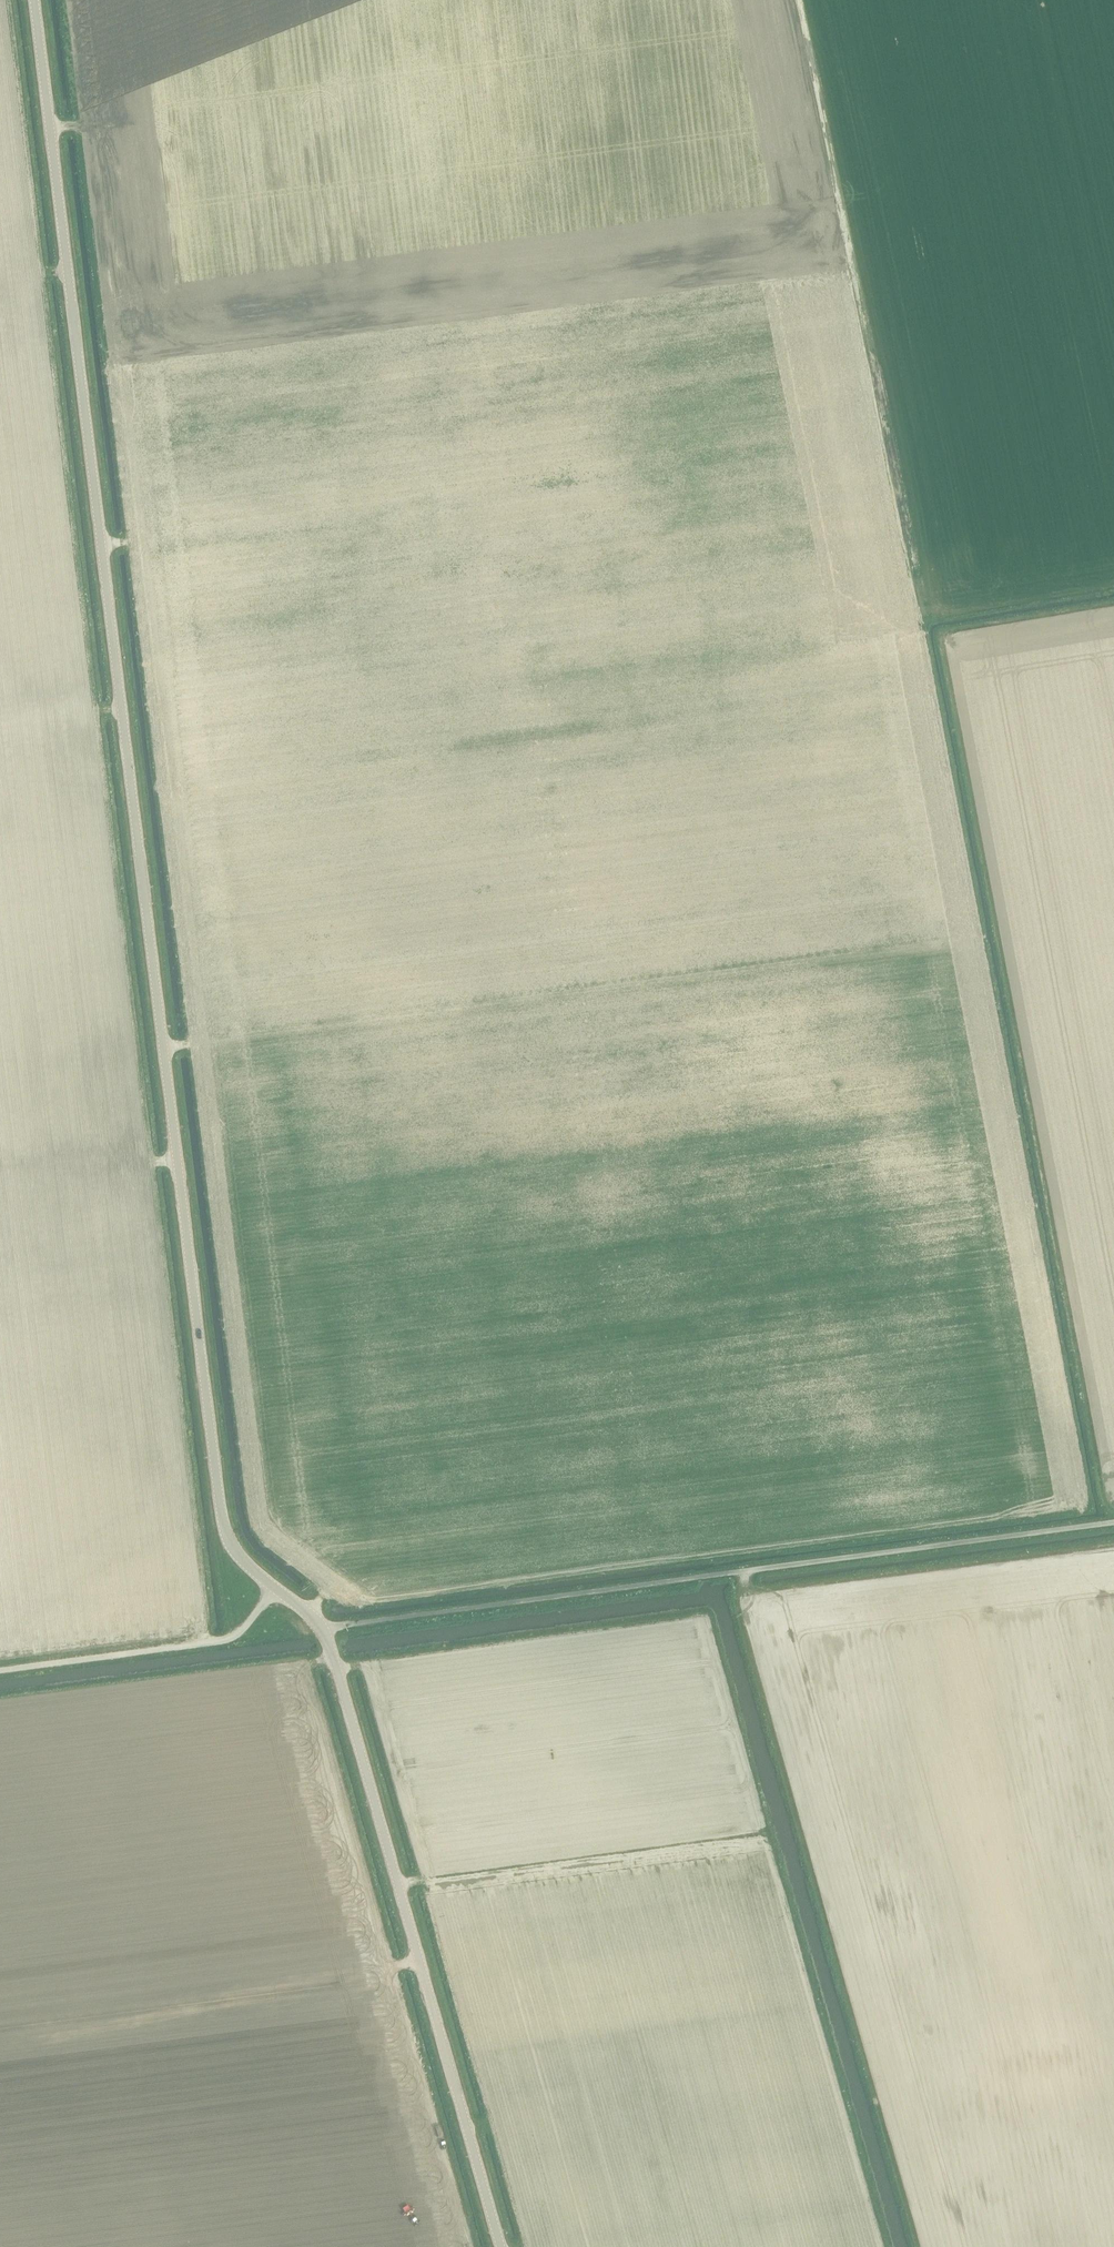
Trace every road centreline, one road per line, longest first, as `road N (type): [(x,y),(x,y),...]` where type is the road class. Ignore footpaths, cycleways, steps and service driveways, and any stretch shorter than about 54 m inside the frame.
road 1 (tertiary): [(500,2246),(327,1639),(307,1613),(243,1562),(224,1526),(33,0)]
road 2 (track): [(322,1629),(1113,1522)]
road 3 (track): [(0,2049),(419,1959)]
road 4 (track): [(869,348),(798,0)]
road 5 (track): [(0,1670),(224,1640),(275,1588)]

